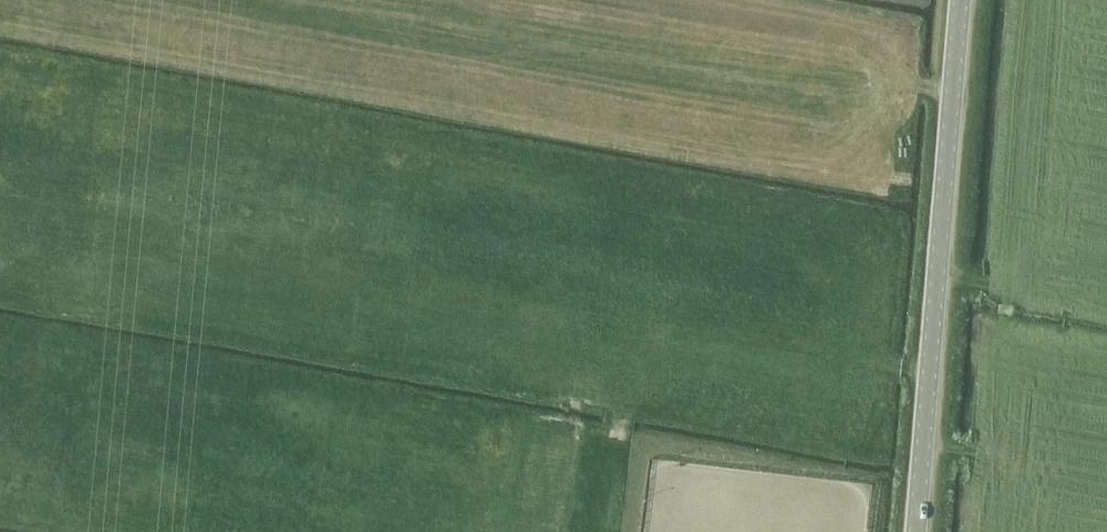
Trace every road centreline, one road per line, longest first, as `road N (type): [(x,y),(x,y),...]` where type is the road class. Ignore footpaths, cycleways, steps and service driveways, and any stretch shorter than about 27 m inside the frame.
road 1 (unclassified): [(915,531),(961,0)]

